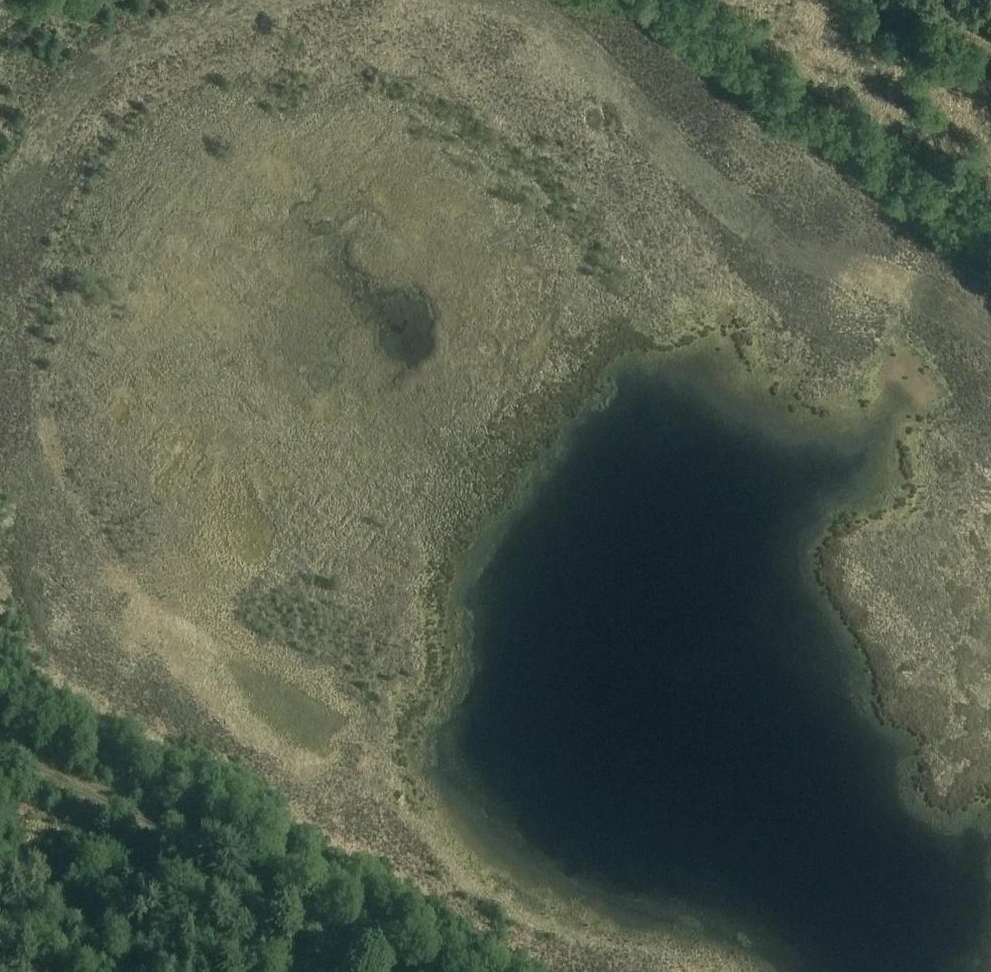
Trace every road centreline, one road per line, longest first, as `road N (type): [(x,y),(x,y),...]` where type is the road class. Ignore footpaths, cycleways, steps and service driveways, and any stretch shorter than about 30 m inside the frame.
road 1 (track): [(390,971),(0,733)]
road 2 (track): [(651,0),(990,265)]

